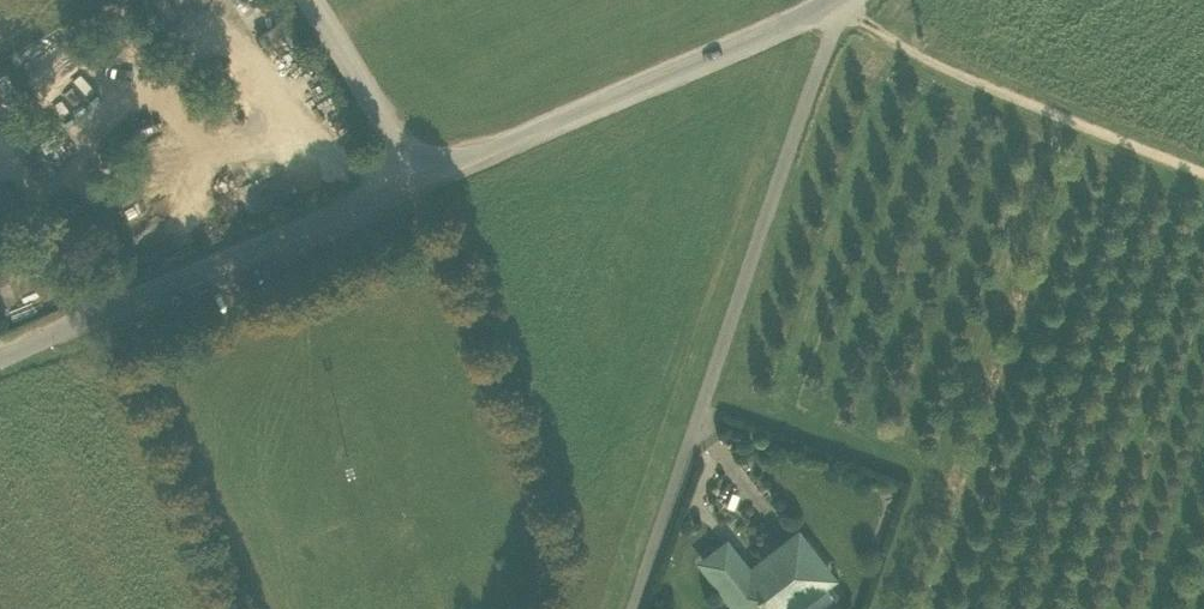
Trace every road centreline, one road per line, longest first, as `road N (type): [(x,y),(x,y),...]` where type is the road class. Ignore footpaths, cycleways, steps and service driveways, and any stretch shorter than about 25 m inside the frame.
road 1 (unclassified): [(830,0),(827,39),(636,608)]
road 2 (residential): [(829,0),(412,180)]
road 3 (residential): [(412,180),(0,358)]
road 4 (track): [(830,0),(853,18),(1203,167)]
road 5 (residential): [(296,0),(412,180)]

